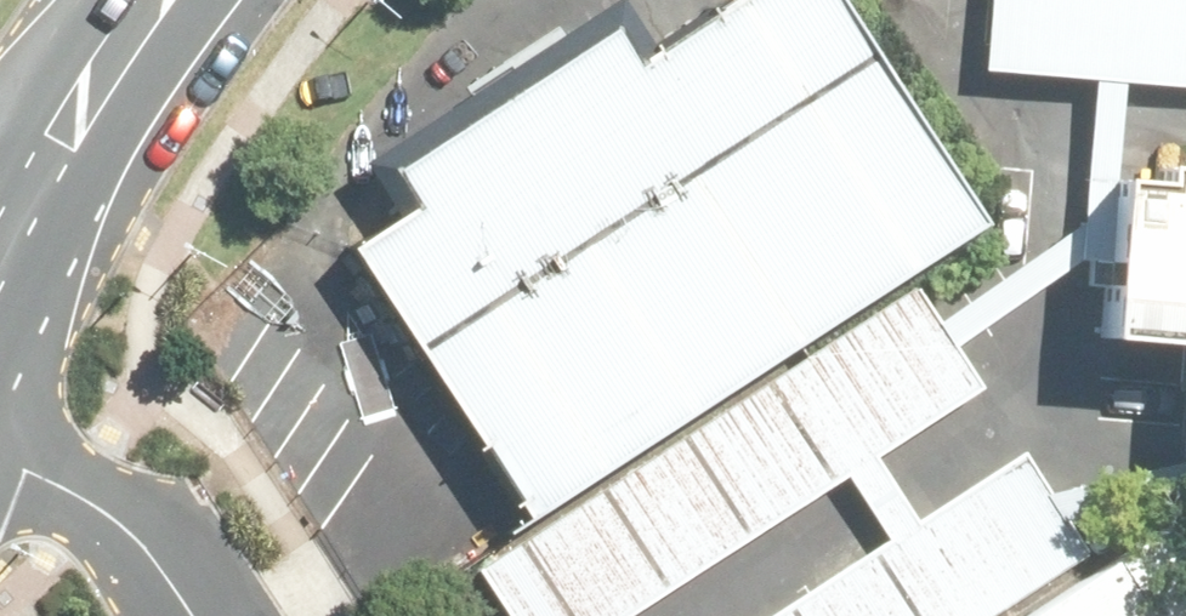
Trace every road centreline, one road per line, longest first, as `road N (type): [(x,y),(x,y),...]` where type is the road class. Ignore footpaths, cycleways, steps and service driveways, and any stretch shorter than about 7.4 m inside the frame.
road 1 (secondary): [(12,219),(153,0)]
road 2 (residential): [(0,457),(115,519),(188,615)]

